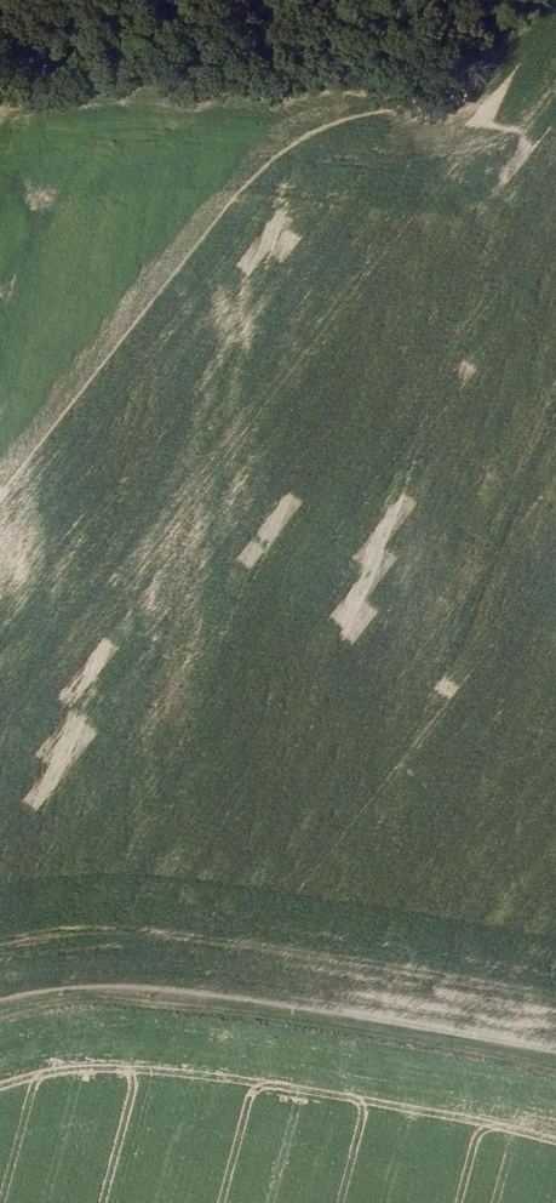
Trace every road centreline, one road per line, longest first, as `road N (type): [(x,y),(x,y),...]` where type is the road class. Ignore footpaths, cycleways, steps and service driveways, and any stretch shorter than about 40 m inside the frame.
road 1 (track): [(555,1068),(110,1001),(0,1011)]

